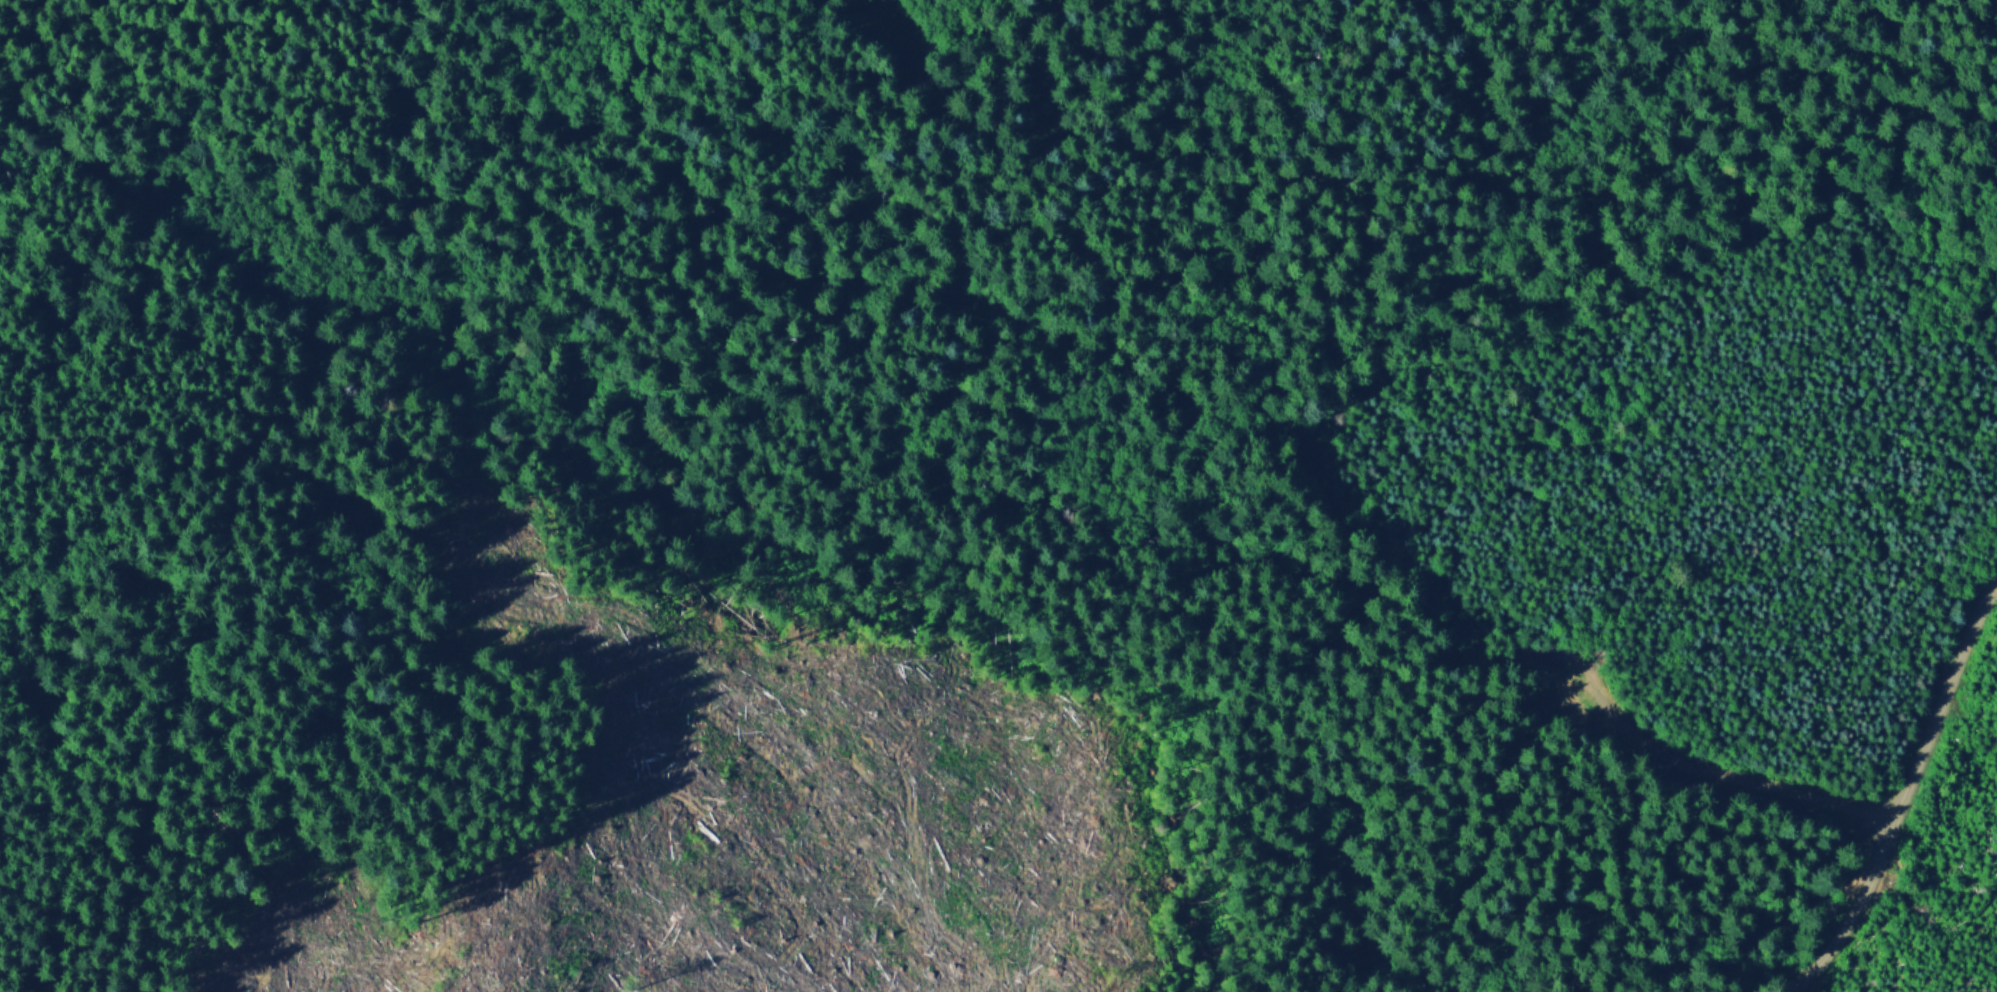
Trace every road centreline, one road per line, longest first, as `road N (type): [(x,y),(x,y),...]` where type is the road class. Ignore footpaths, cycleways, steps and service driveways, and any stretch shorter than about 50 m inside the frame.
road 1 (track): [(1996,590),(1853,921),(1792,991)]

